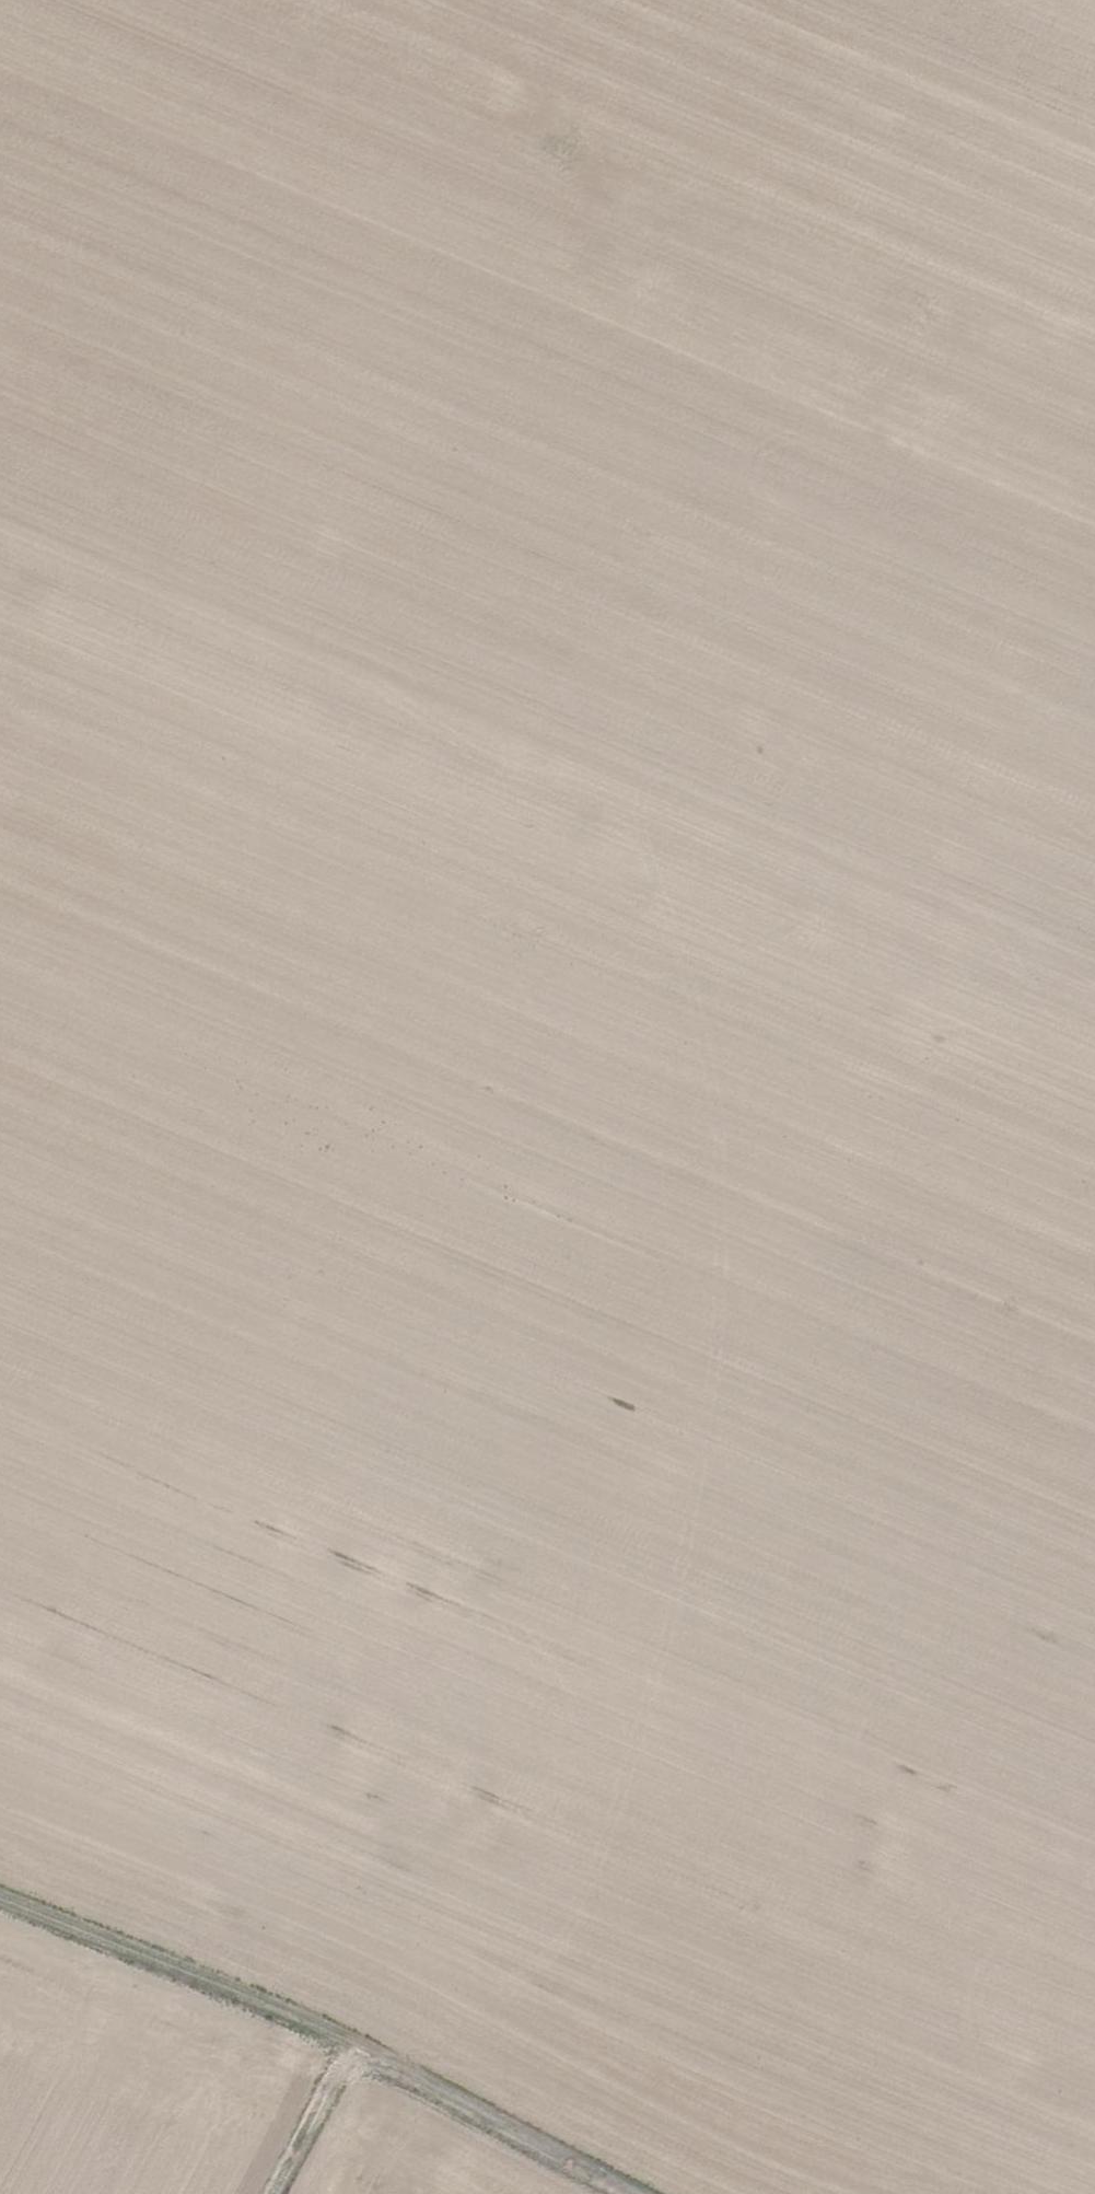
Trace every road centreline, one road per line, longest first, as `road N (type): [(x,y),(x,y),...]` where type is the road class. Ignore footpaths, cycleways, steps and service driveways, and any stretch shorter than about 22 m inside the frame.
road 1 (track): [(0,1901),(379,2053)]
road 2 (track): [(379,2053),(622,2193)]
road 3 (track): [(275,2193),(338,2074),(379,2053)]

